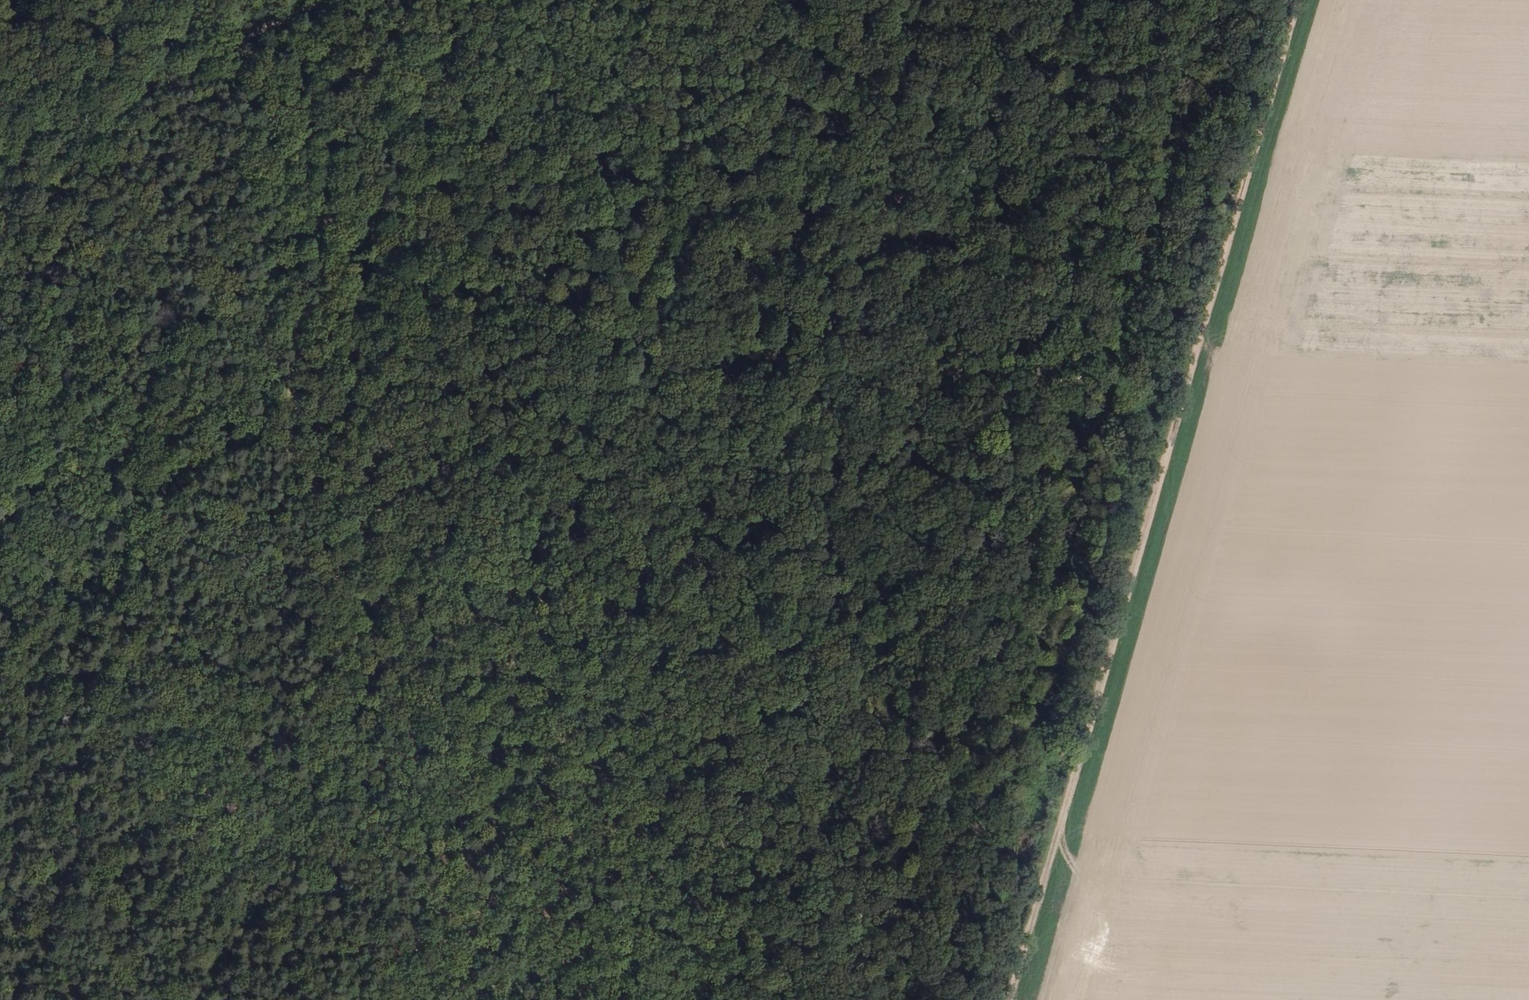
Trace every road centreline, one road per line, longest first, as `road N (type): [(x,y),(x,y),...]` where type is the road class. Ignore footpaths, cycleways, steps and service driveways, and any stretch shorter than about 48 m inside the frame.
road 1 (track): [(1006,999),(1300,0)]
road 2 (track): [(337,0),(0,167)]

